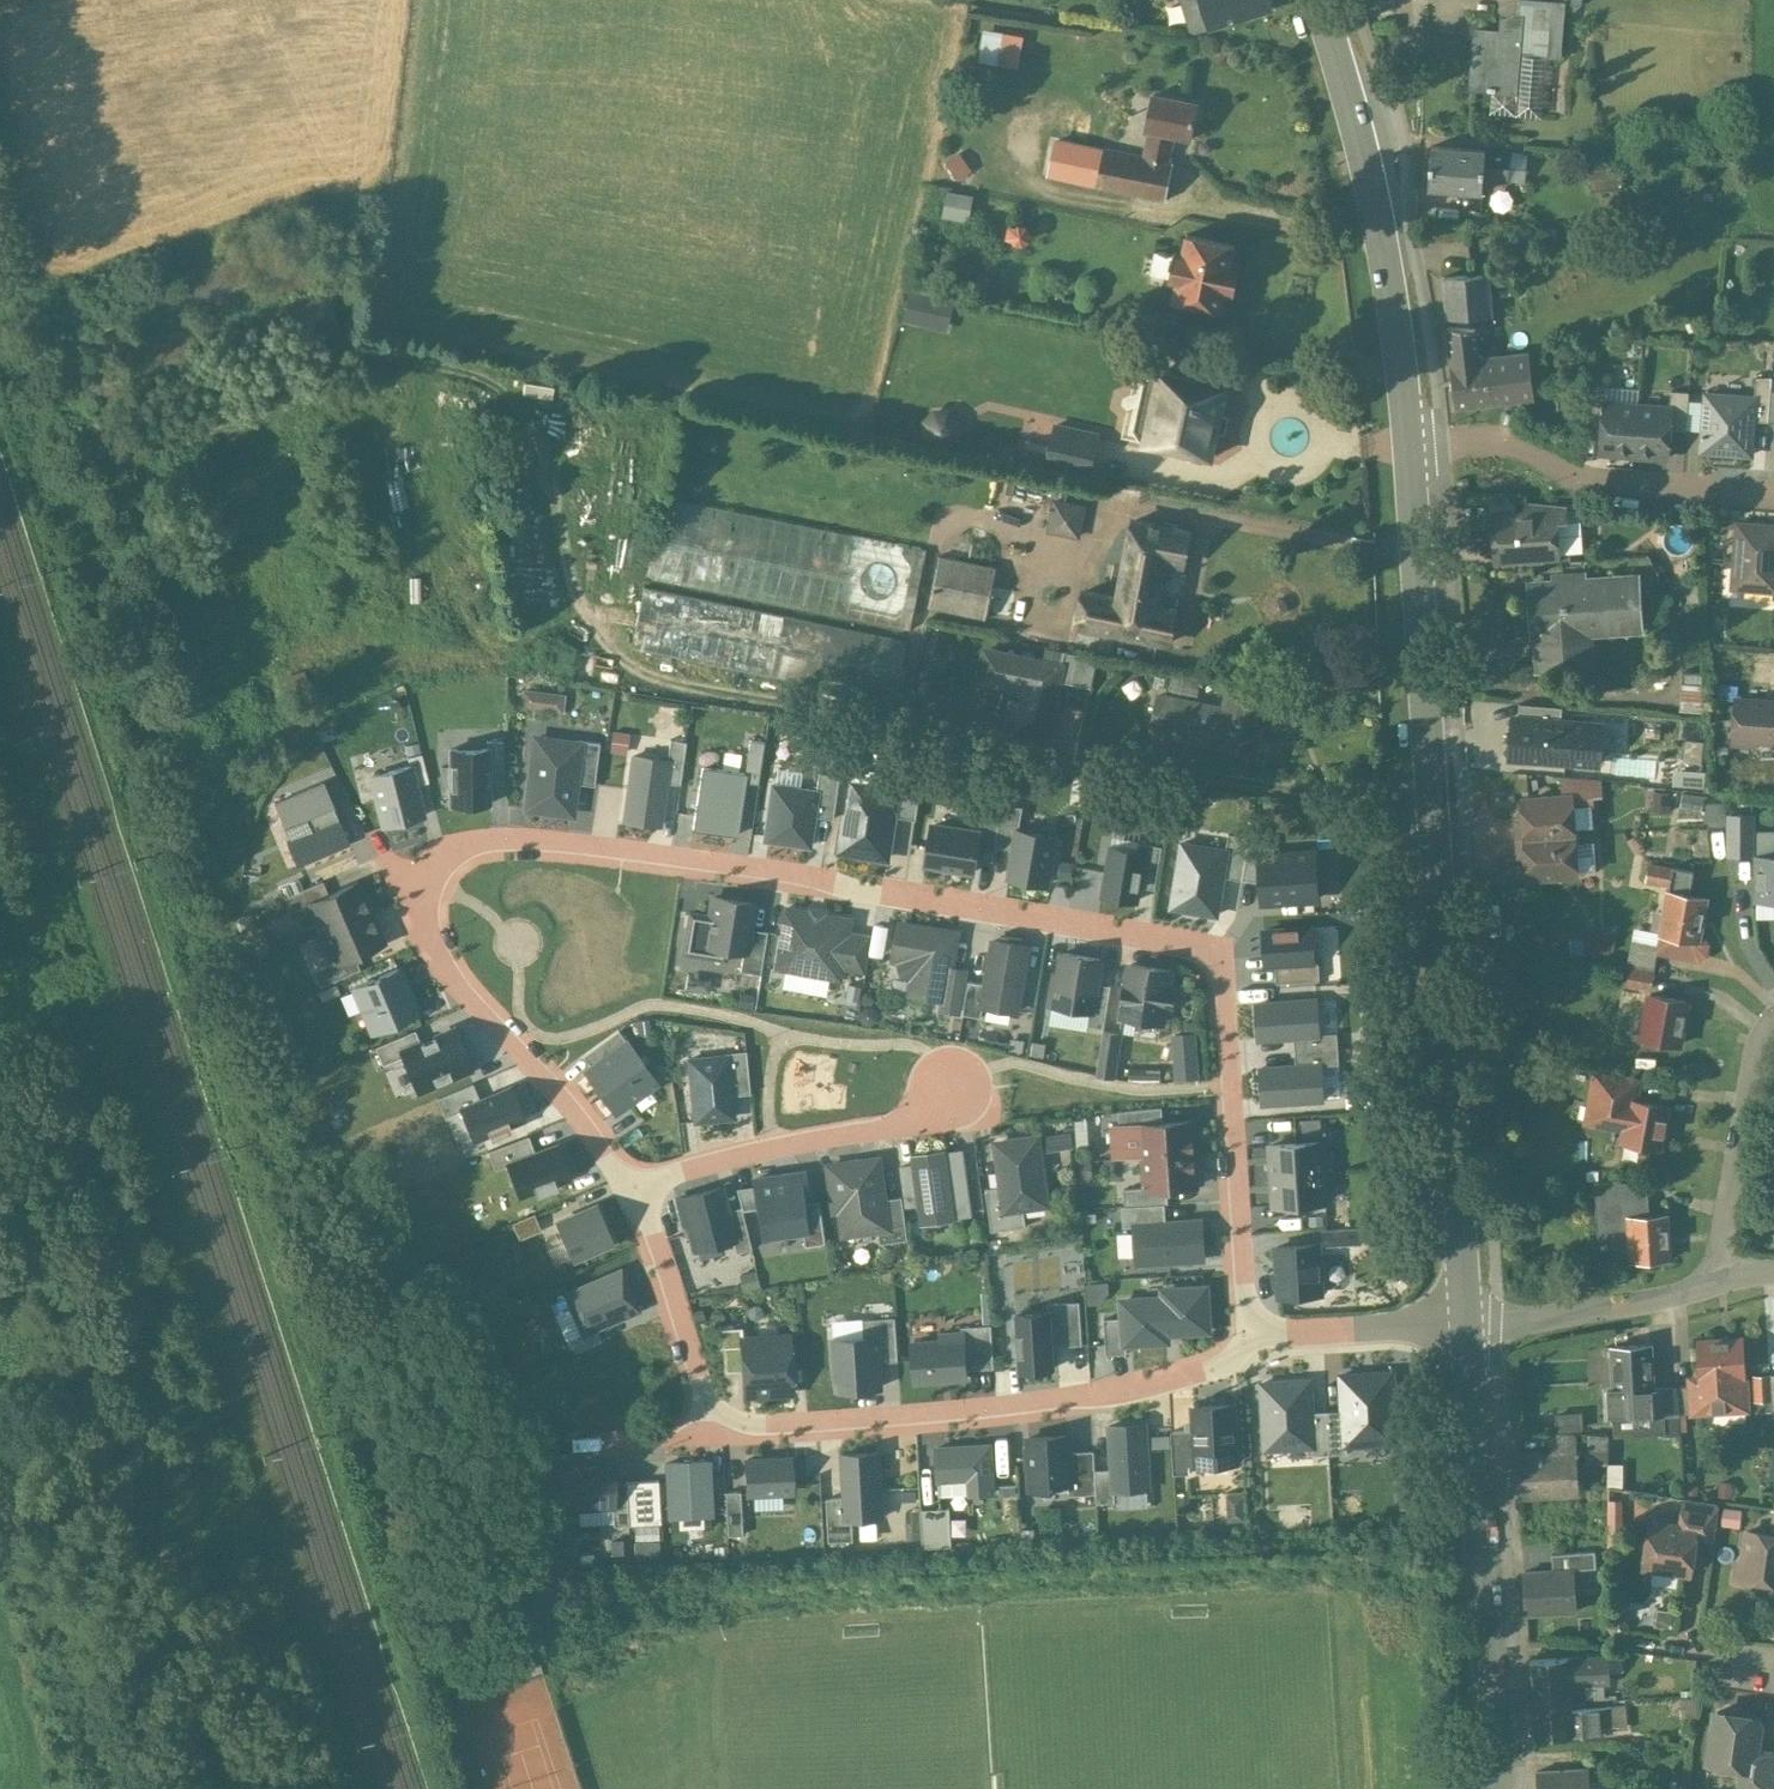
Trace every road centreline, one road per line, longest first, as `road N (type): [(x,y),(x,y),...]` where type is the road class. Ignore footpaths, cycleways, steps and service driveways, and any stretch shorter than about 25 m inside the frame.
road 1 (residential): [(1259,1325),(1246,1280),(1220,959),(1186,940),(823,876),(514,834),(453,844),(422,878),(420,929),(444,969),(553,1087),(630,1190)]
road 2 (primary): [(1469,1322),(1410,441)]
road 3 (residential): [(713,1424),(1145,1385),(1218,1363),(1259,1325)]
road 4 (primary): [(1503,1788),(1469,1322)]
road 5 (primary): [(1410,441),(1391,296),(1325,0)]
road 6 (residential): [(1410,441),(1477,438),(1517,443),(1590,475),(1773,490)]
road 7 (residential): [(630,1190),(730,1155),(912,1120),(947,1084)]
road 8 (residential): [(1773,1030),(1750,1109),(1719,1281)]
road 9 (residential): [(1469,1322),(1552,1316),(1719,1281)]
road 10 (residential): [(630,1190),(658,1244),(713,1424)]
road 11 (residential): [(1259,1325),(1469,1322)]
road 12 (residential): [(587,1440),(713,1424)]

